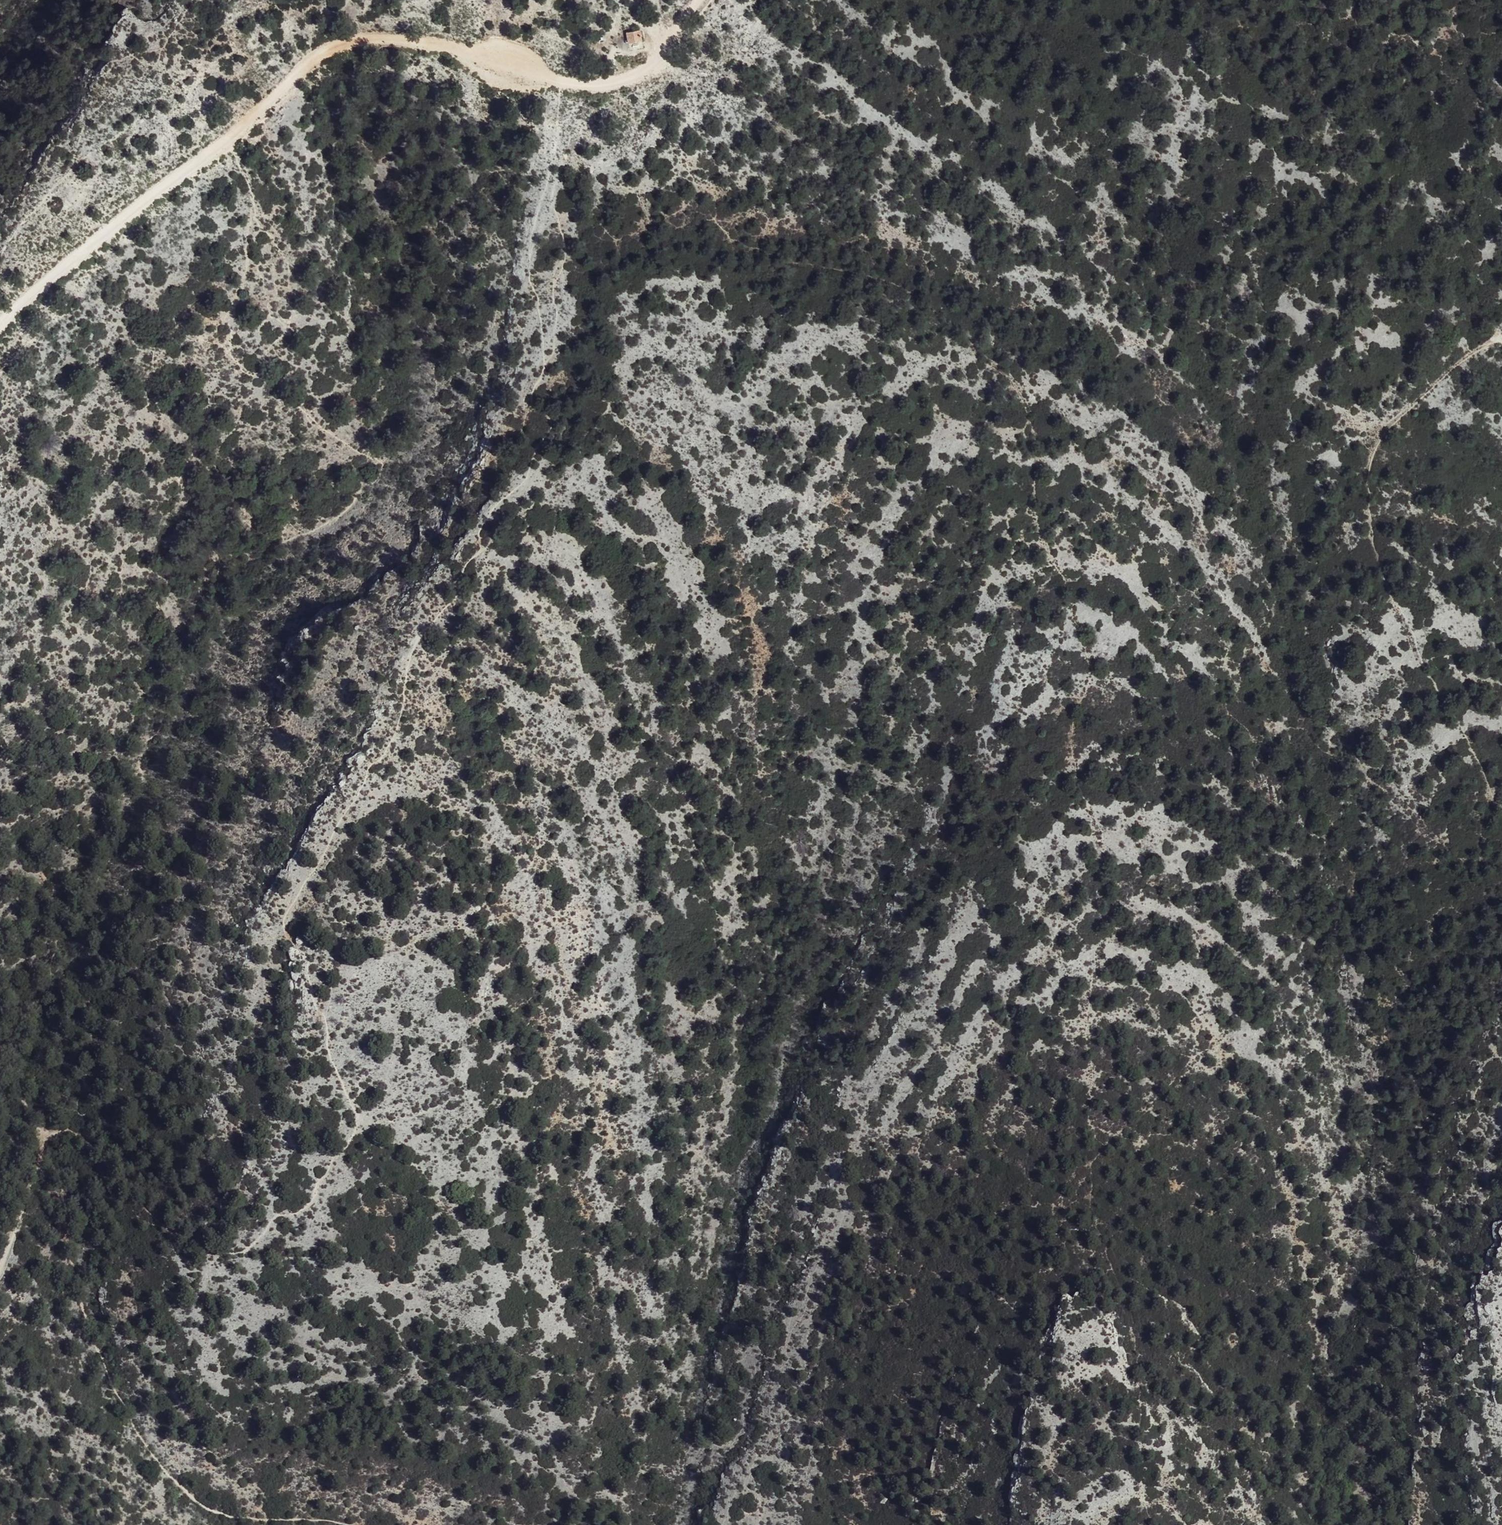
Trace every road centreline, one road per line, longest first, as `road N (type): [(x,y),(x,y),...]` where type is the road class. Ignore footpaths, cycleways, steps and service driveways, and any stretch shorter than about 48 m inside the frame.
road 1 (track): [(700,0),(653,67),(600,86),(542,81),(482,52),(412,40),(340,43),(0,321)]
road 2 (track): [(0,1268),(41,1154)]

